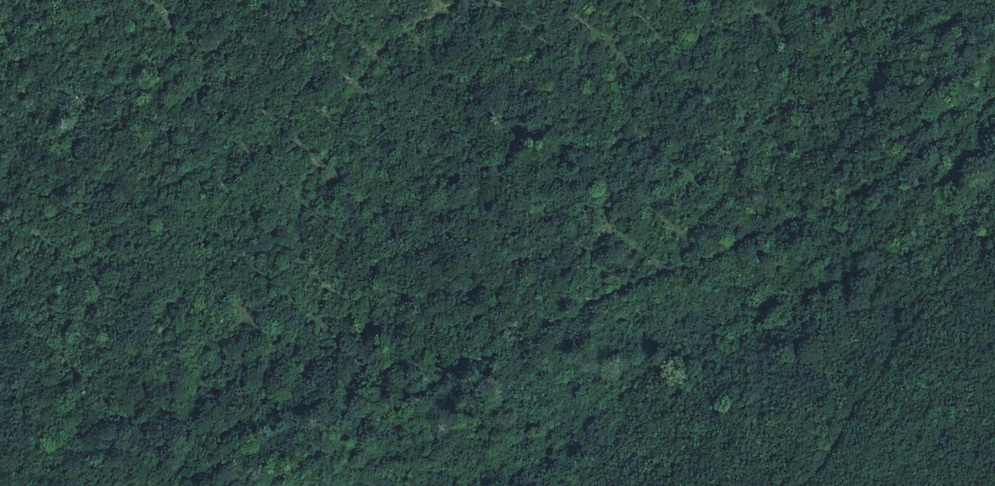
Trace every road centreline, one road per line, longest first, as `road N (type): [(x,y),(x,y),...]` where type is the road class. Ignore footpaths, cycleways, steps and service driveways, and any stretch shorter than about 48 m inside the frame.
road 1 (track): [(491,485),(702,327),(856,267),(994,164)]

